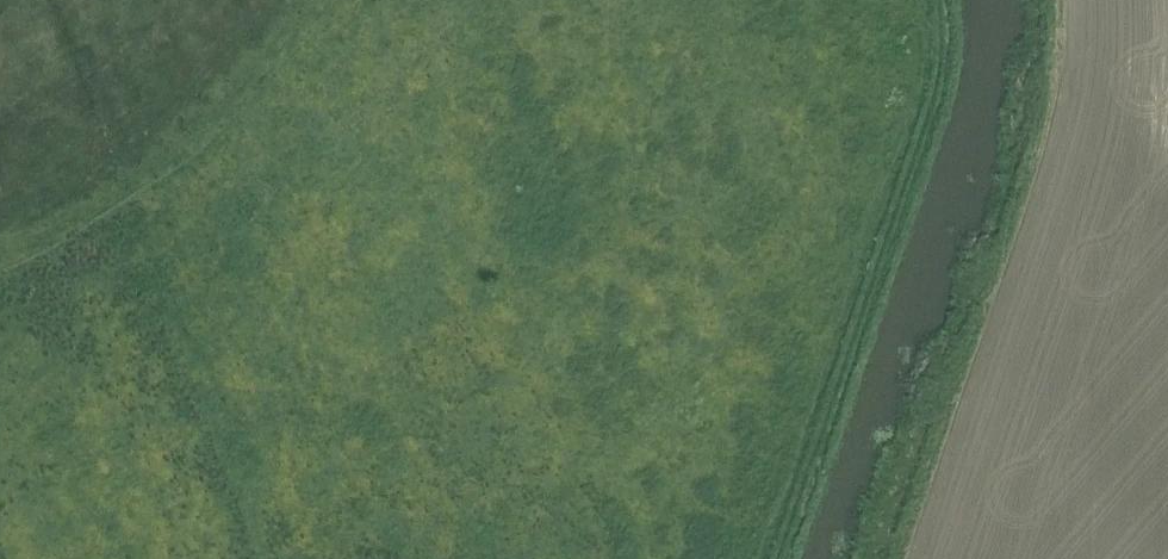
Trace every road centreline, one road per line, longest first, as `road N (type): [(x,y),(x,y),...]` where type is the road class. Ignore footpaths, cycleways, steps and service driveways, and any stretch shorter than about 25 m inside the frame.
road 1 (track): [(790,558),(942,100),(947,0)]

